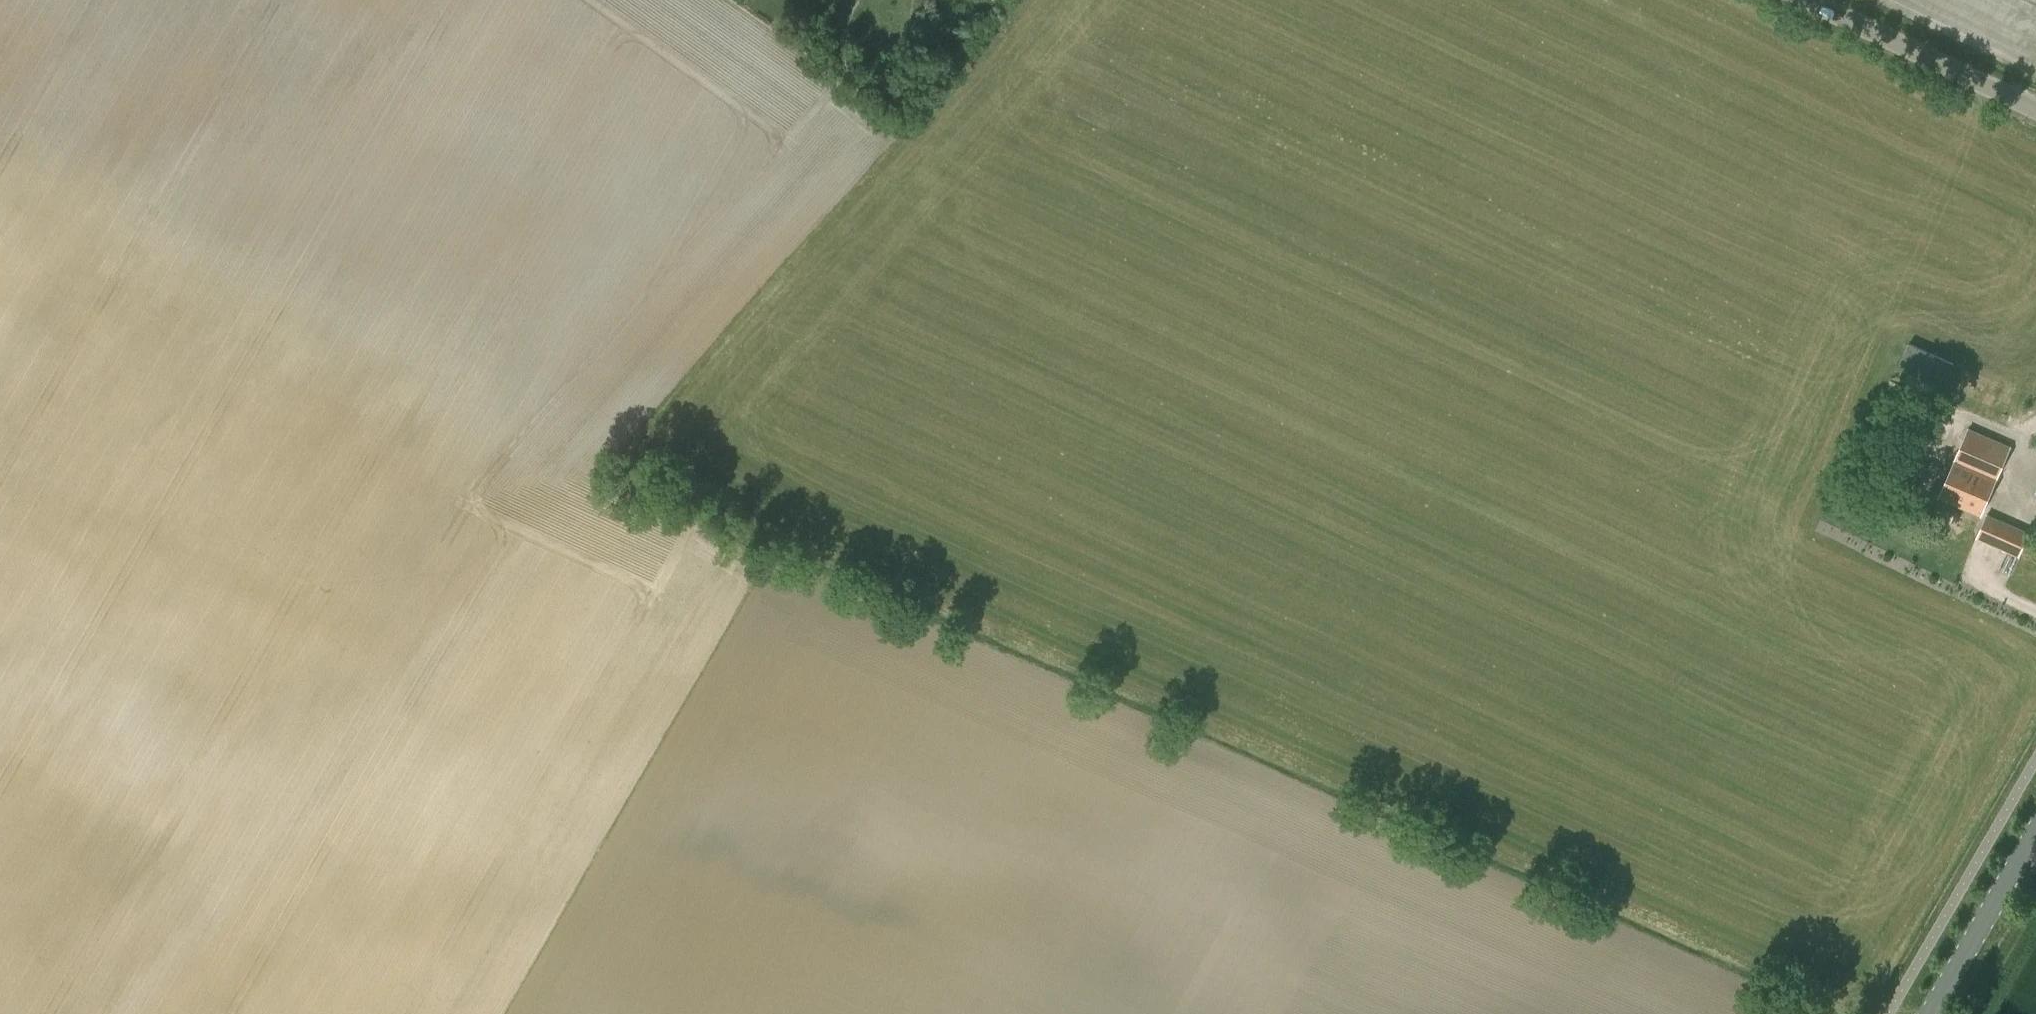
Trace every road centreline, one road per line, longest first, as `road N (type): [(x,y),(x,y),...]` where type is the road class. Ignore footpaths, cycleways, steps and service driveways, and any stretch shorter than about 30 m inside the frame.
road 1 (unclassified): [(2035,110),(1806,0)]
road 2 (secondary): [(1929,1013),(2035,830)]

